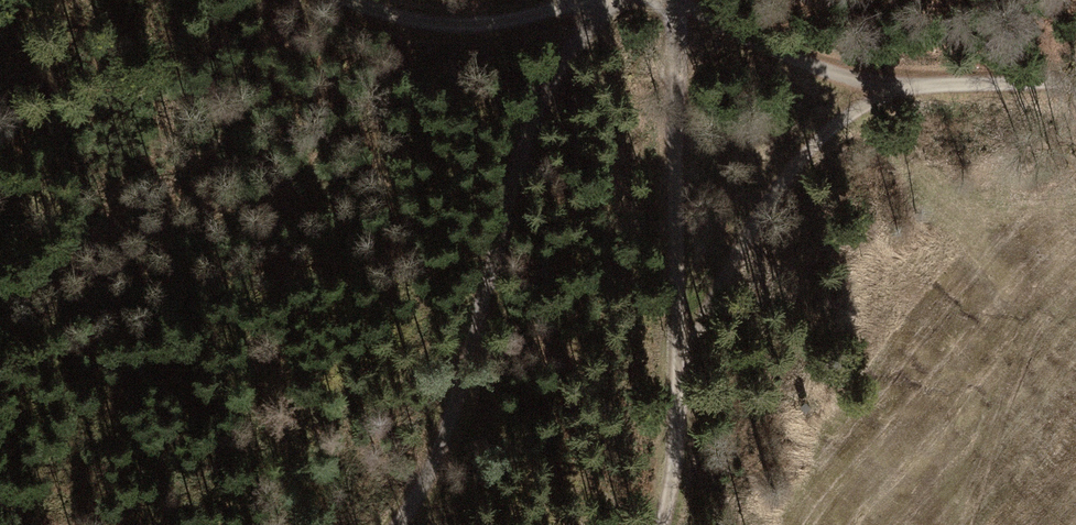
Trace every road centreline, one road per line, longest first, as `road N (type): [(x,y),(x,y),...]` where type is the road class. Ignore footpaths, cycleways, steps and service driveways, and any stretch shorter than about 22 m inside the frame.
road 1 (track): [(661,524),(675,468),(679,351),(780,171),(894,77),(1075,82)]
road 2 (track): [(395,524),(409,508),(476,343),(602,4)]
road 3 (track): [(679,351),(675,34),(666,0)]
road 4 (track): [(602,4),(451,25),(359,0)]
road 5 (track): [(696,0),(756,43),(894,77)]

